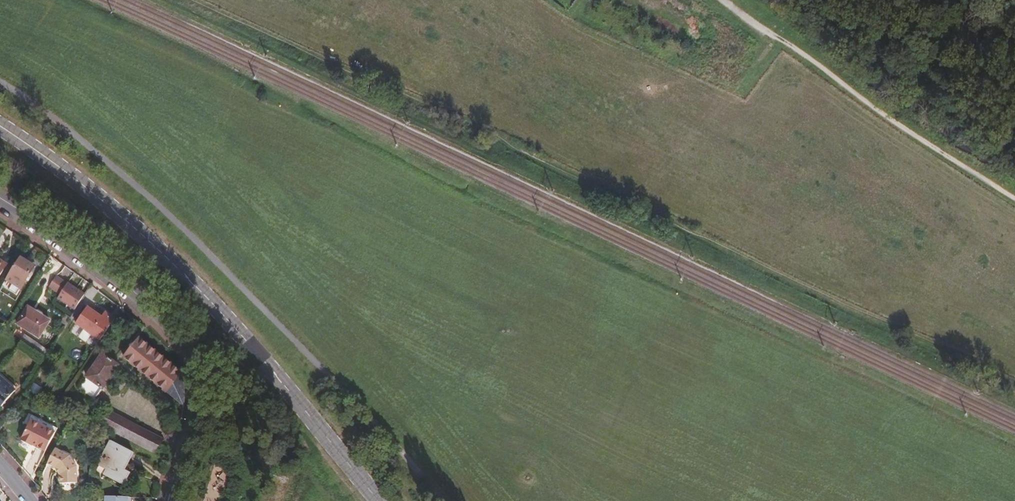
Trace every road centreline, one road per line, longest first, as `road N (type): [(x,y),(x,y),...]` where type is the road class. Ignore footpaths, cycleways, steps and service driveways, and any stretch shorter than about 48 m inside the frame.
road 1 (secondary): [(0,128),(104,195),(222,308),(381,500)]
road 2 (tertiary): [(0,196),(136,290),(190,347),(200,410),(174,500)]
road 3 (track): [(720,0),(1014,202)]

